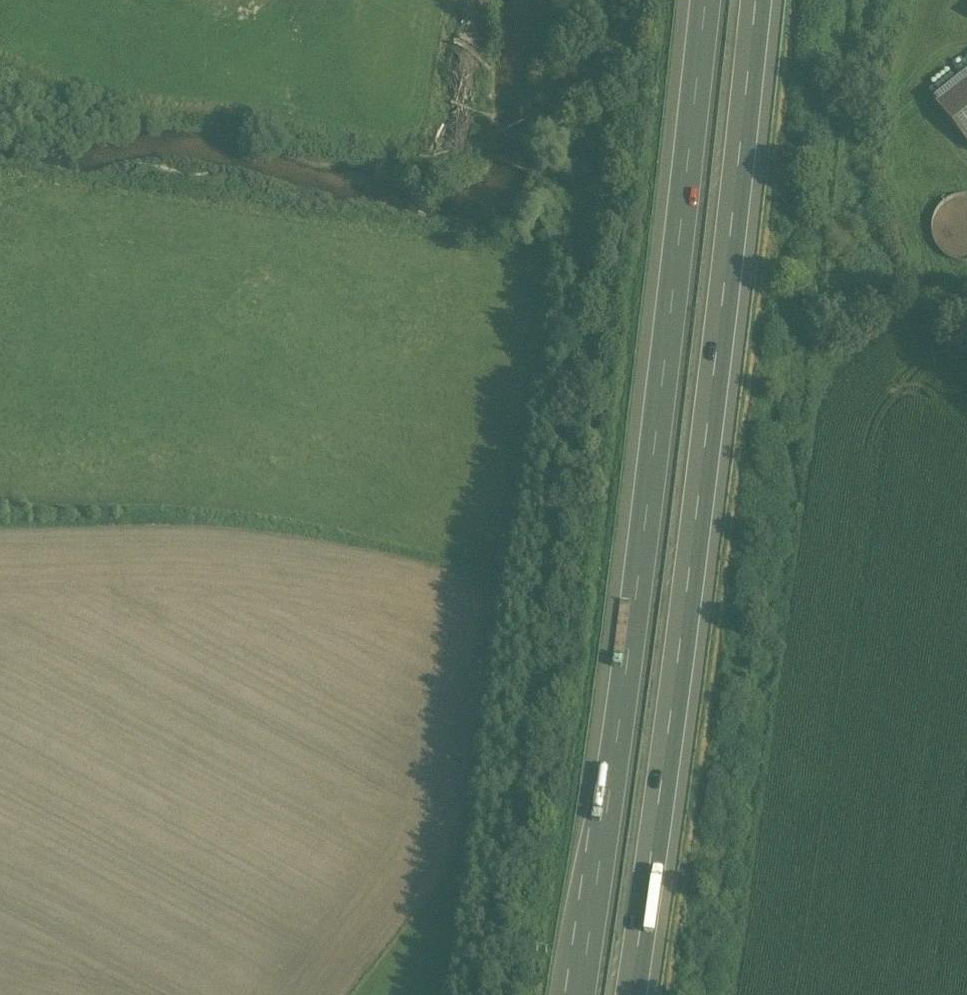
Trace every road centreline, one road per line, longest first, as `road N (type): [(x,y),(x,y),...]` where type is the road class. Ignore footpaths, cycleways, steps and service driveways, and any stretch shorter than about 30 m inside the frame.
road 1 (motorway): [(633,994),(757,0)]
road 2 (motorway): [(706,0),(588,947)]

